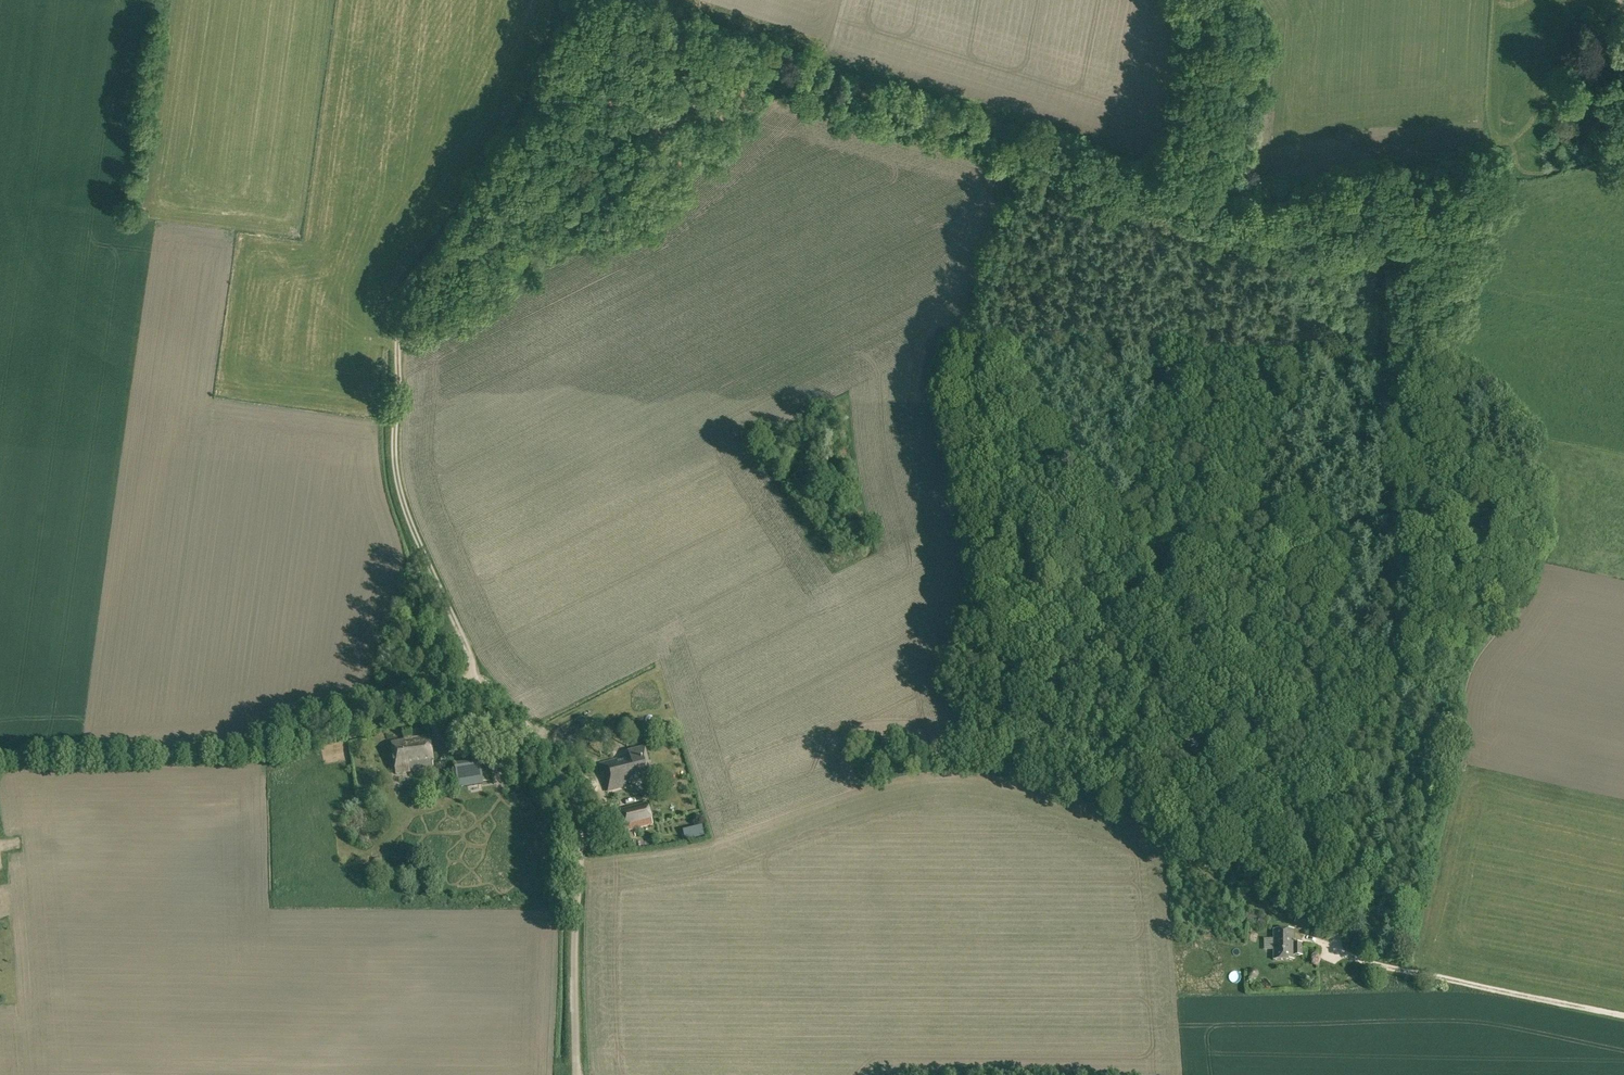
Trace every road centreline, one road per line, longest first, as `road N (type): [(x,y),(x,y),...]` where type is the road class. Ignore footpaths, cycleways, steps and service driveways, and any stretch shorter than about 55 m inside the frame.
road 1 (unclassified): [(576,1074),(581,845),(573,808),(543,753),(490,696),(470,685),(425,686),(213,749),(0,761)]
road 2 (track): [(470,685),(400,484),(402,317),(410,290),(513,151),(575,0)]
road 3 (track): [(1302,933),(1355,956),(1623,1015)]

